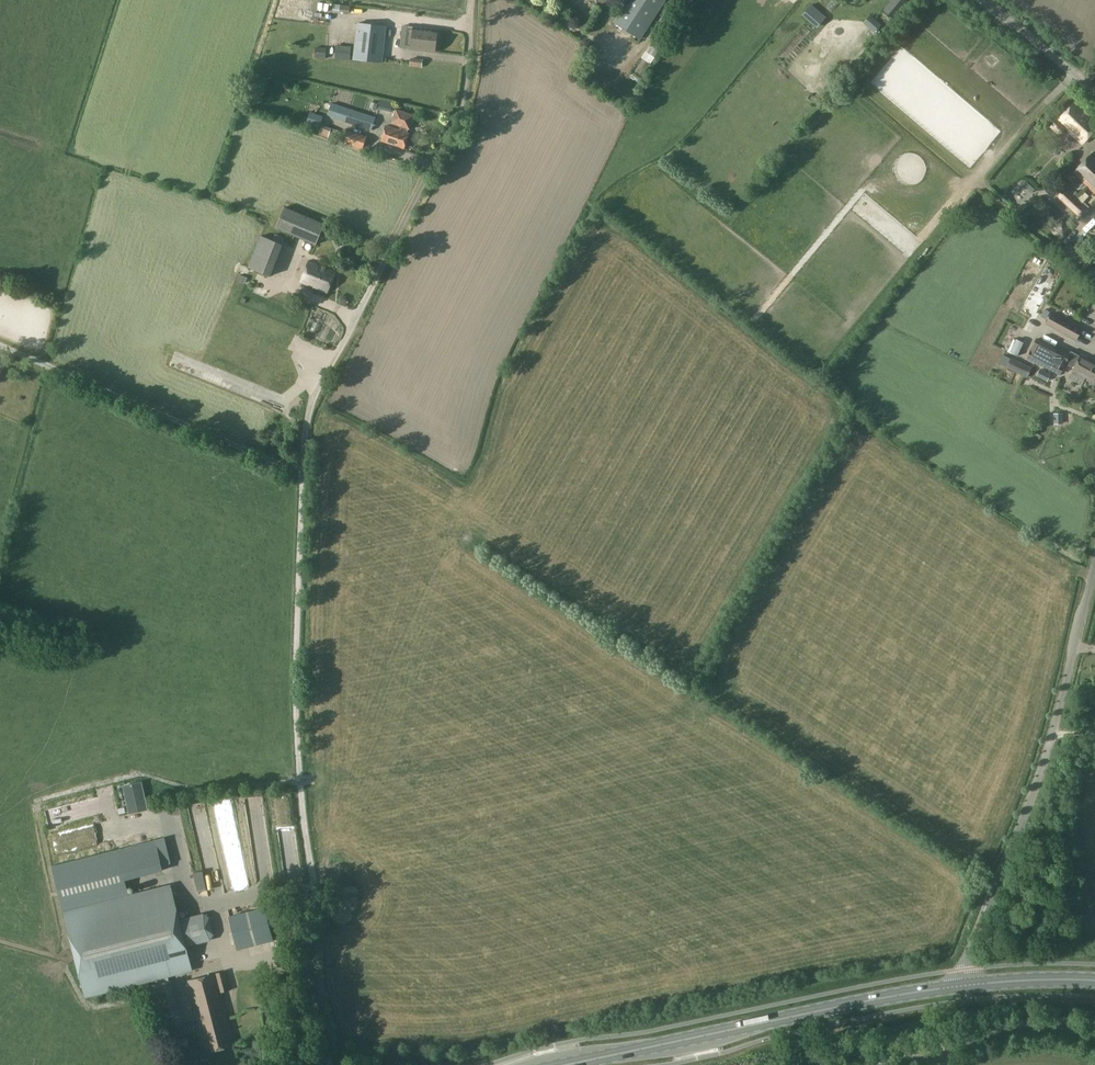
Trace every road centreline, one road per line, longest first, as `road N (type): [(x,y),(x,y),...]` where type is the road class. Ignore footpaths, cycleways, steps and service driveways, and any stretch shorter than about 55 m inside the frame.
road 1 (unclassified): [(300,470),(297,747),(313,879),(311,985),(329,1064)]
road 2 (unclassified): [(472,0),(463,92),(310,398),(300,470)]
road 3 (unclassified): [(966,985),(1048,767),(1094,564)]
road 4 (primary): [(565,1064),(966,985)]
road 5 (unclassified): [(300,470),(0,346)]
road 6 (unclassified): [(1094,98),(985,0)]
road 7 (primary): [(966,985),(1094,980)]

